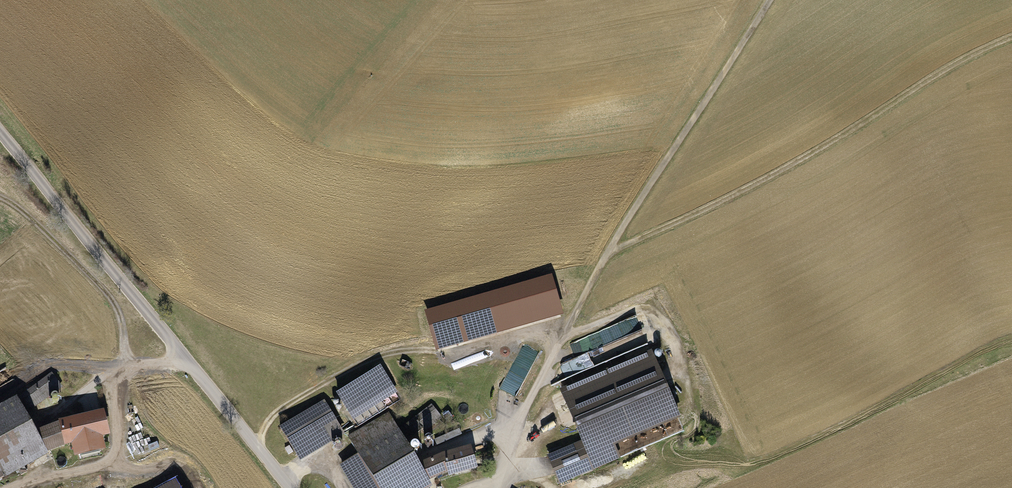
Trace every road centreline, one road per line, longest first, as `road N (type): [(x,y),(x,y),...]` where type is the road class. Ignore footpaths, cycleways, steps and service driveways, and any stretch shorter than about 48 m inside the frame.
road 1 (track): [(498,487),(607,253),(769,0)]
road 2 (track): [(606,255),(752,186),(1011,37)]
road 3 (track): [(186,360),(0,131)]
road 4 (track): [(130,364),(119,313),(103,289),(30,216),(0,197)]
road 5 (unclassified): [(289,487),(186,360)]

